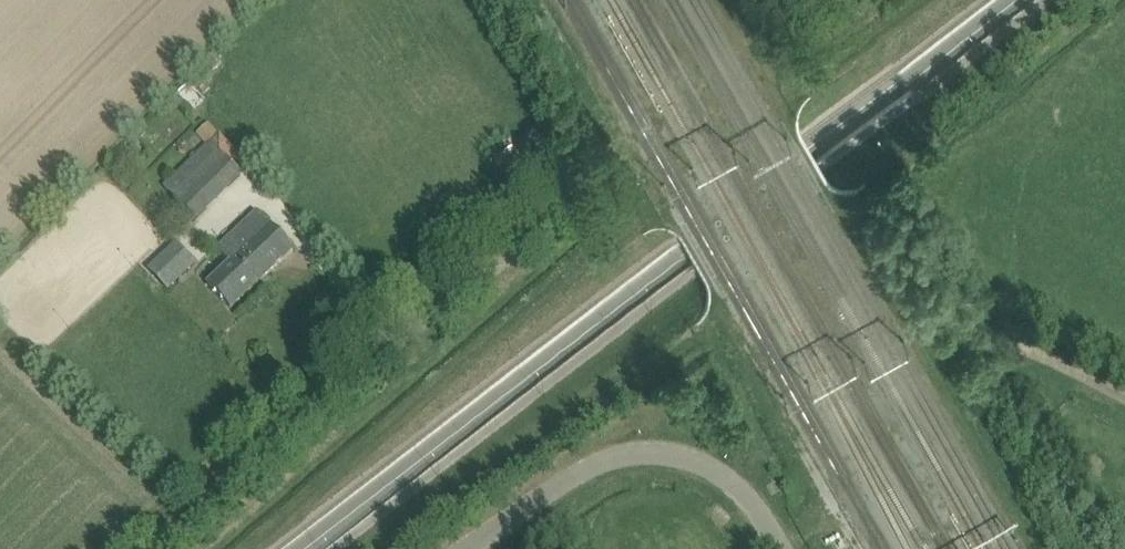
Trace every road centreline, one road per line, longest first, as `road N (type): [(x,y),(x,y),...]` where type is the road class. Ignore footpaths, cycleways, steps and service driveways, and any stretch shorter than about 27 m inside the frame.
road 1 (unclassified): [(306,548),(1016,0)]
road 2 (unclassified): [(157,548),(412,326),(600,179)]
road 3 (track): [(374,548),(723,318)]
road 4 (unclassified): [(780,548),(735,486),(694,460),(652,452),(578,475),(469,548)]

